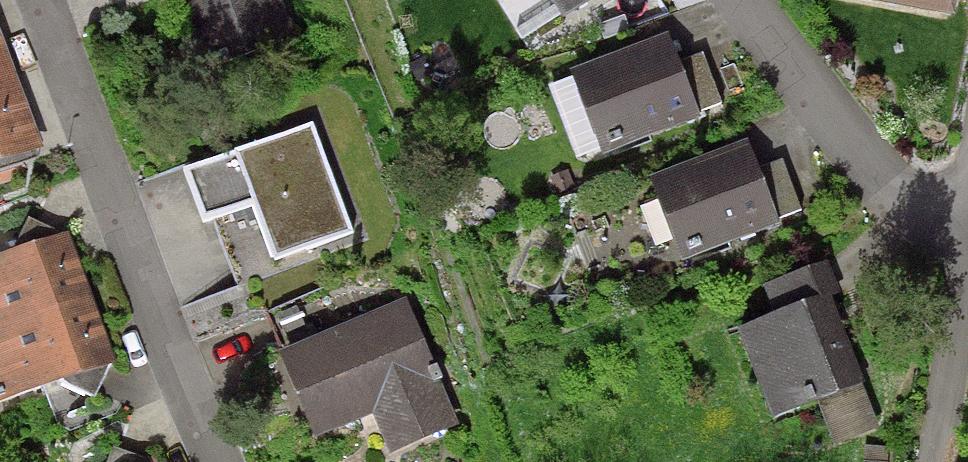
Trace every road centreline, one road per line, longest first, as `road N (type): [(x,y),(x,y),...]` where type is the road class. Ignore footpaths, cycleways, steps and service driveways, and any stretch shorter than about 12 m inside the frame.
road 1 (residential): [(212,461),(144,307),(30,0)]
road 2 (residential): [(749,0),(858,154),(910,205),(967,216)]
road 3 (residential): [(967,255),(933,461)]

